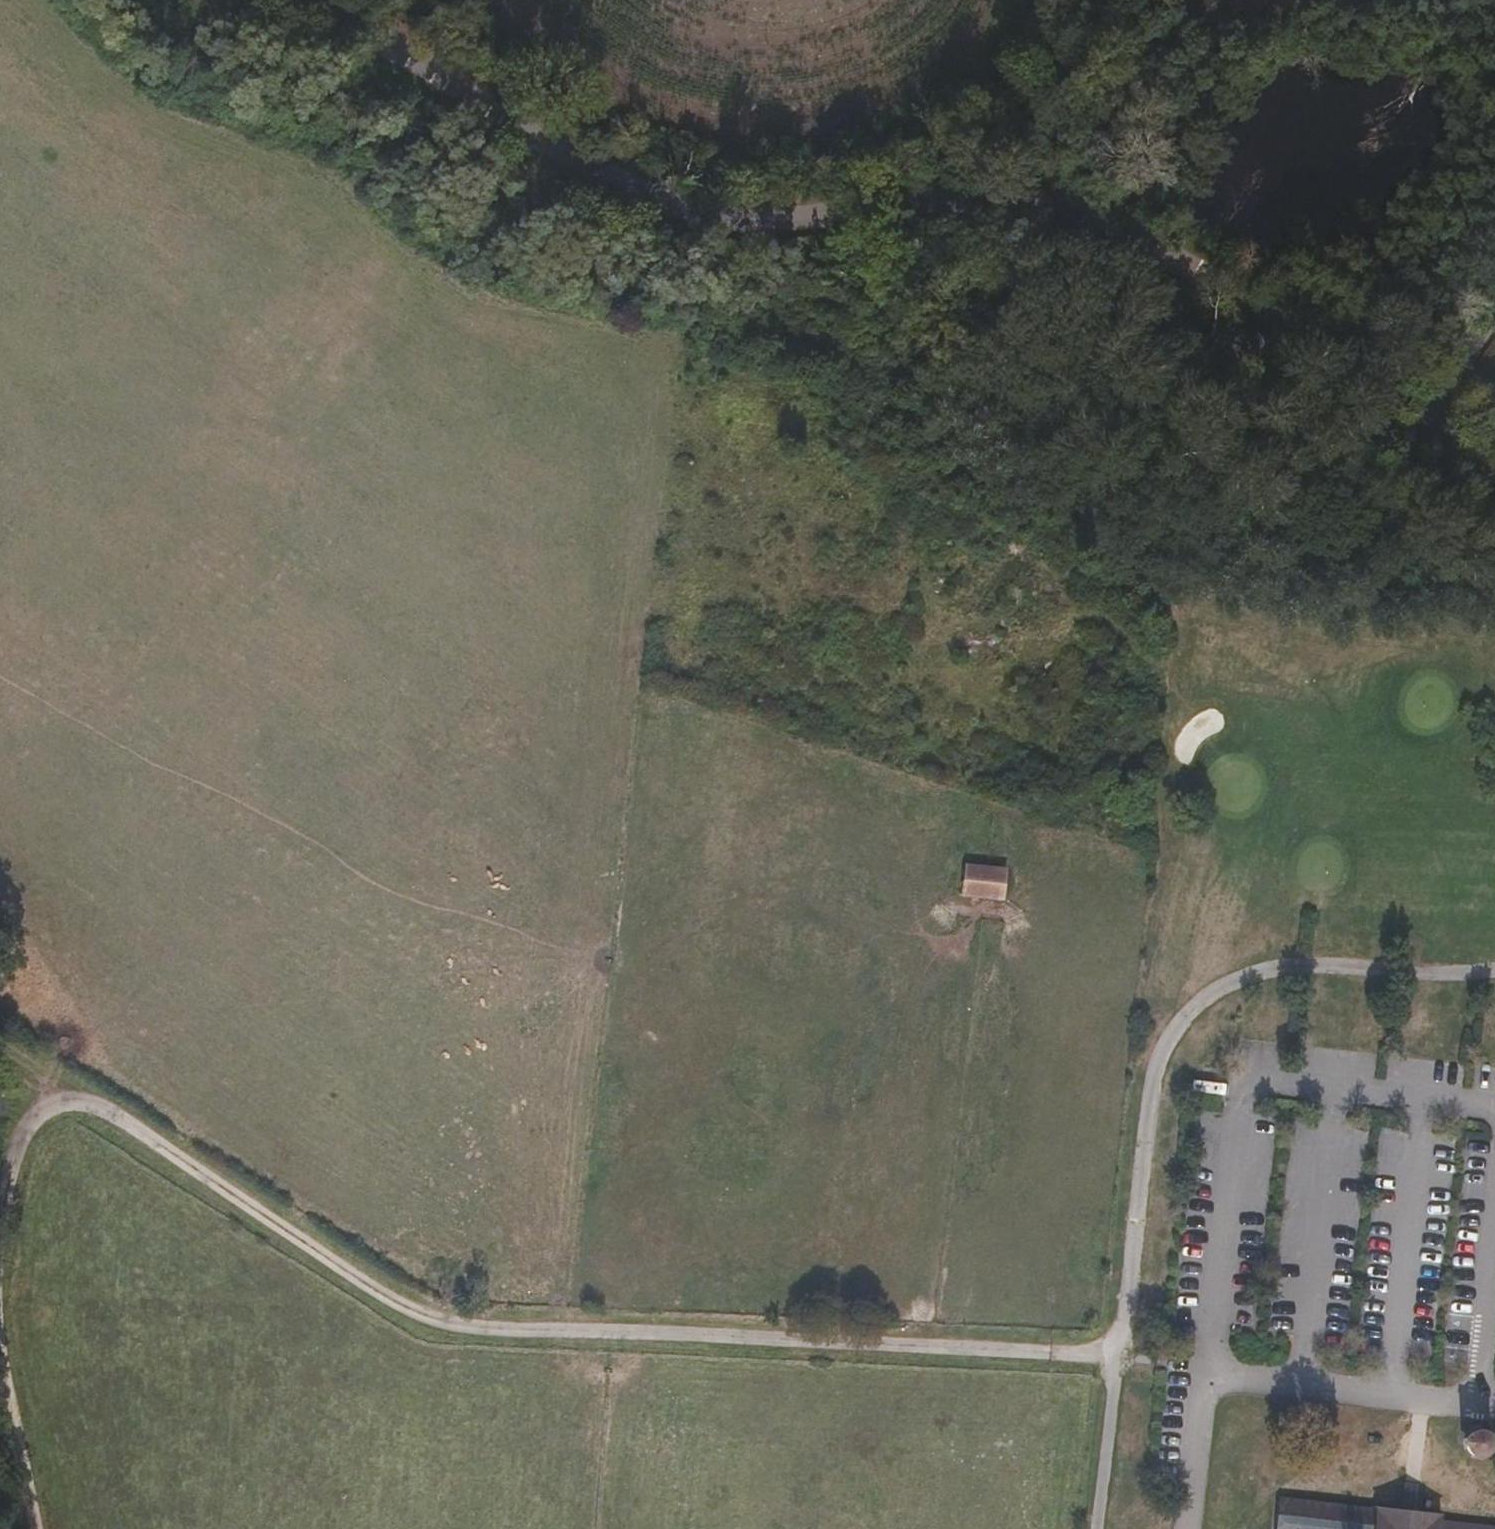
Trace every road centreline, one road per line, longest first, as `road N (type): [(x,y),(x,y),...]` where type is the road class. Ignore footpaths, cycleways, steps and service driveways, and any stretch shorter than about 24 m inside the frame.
road 1 (unclassified): [(1494,477),(1430,417),(1283,313),(1120,227),(1047,204),(945,203),(799,218),(712,208),(540,140),(316,0)]
road 2 (track): [(1113,1352),(450,1321),(356,1275),(82,1098)]
road 3 (track): [(39,1528),(0,1338)]
road 4 (track): [(0,1232),(27,1124),(46,1104),(82,1098)]

